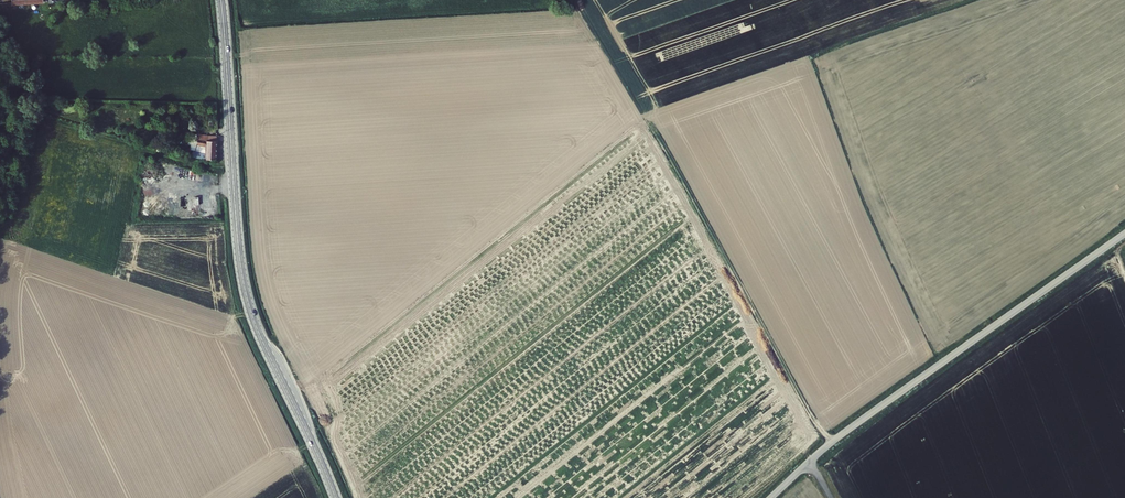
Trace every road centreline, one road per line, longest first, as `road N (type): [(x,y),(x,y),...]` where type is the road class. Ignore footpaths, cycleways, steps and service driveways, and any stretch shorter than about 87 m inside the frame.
road 1 (primary): [(221,0),(245,291),(336,497)]
road 2 (unclassified): [(1124,234),(811,460)]

